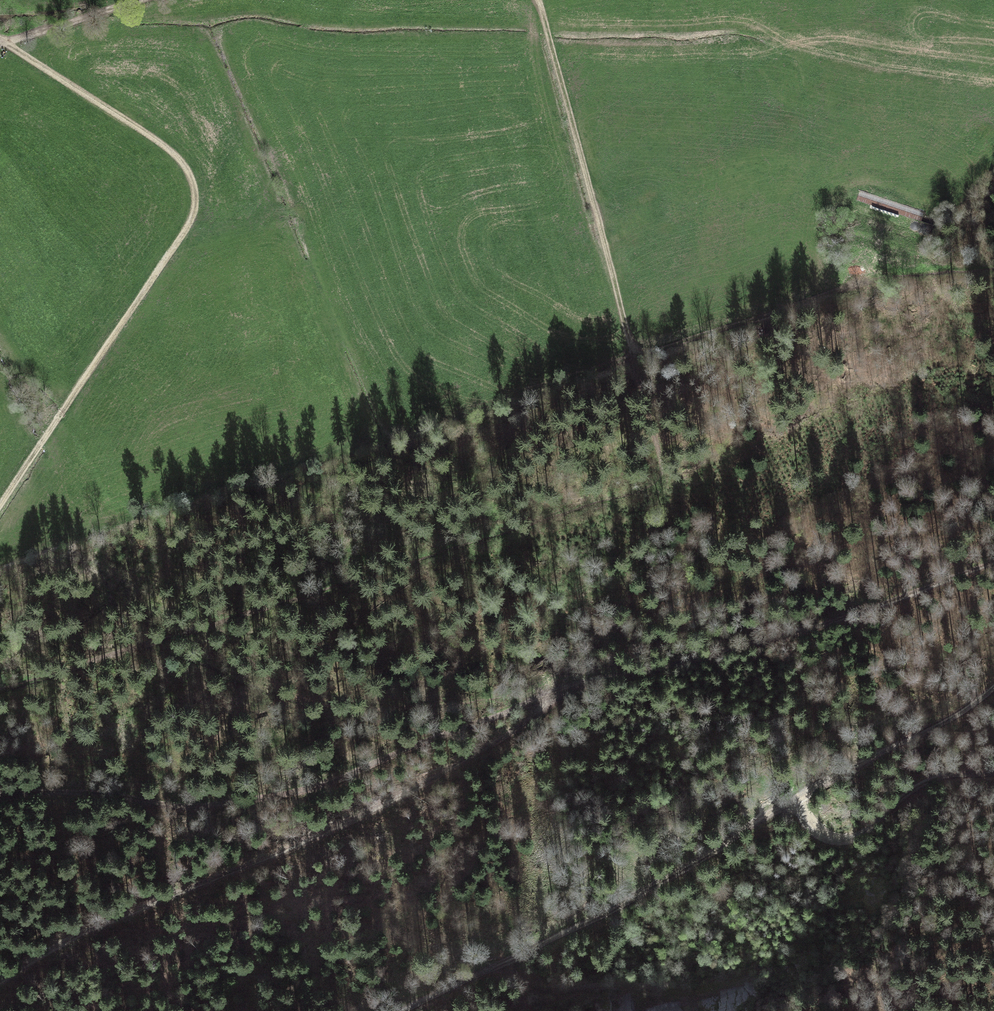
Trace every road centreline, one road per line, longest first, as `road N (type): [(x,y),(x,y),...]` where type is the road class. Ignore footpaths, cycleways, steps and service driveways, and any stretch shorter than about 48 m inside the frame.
road 1 (track): [(0,982),(76,935),(403,799),(572,689),(311,788),(208,806),(102,795),(0,798)]
road 2 (track): [(538,0),(662,470),(652,486),(0,688)]
road 3 (track): [(4,43),(179,158),(194,192),(186,227),(0,504)]
road 4 (track): [(829,785),(612,911),(411,1010)]
road 5 (track): [(993,564),(778,640),(572,689)]
road 6 (track): [(993,666),(835,765),(829,785),(839,806),(868,808),(947,770),(993,760)]
road 7 (track): [(634,356),(782,312),(993,266)]
road 8 (track): [(4,43),(142,0)]

